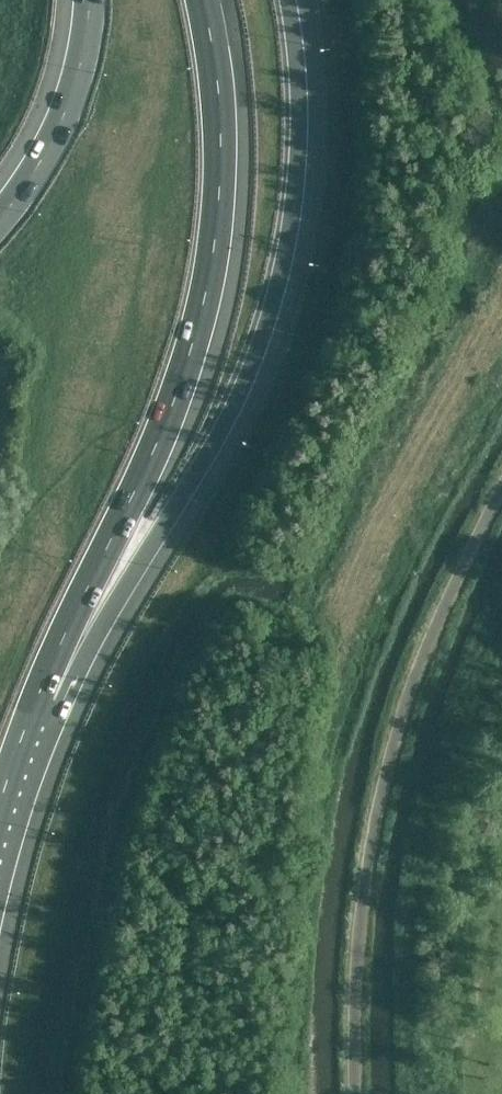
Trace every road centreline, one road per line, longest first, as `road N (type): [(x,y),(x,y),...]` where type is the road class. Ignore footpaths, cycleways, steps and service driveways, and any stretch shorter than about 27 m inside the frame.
road 1 (motorway): [(52,702),(218,440),(262,340),(301,151),(289,0)]
road 2 (motorway): [(52,702),(205,312),(220,158),(201,0)]
road 3 (motorway): [(84,0),(71,85),(42,154),(0,211)]
road 4 (motorway): [(0,847),(52,702)]

